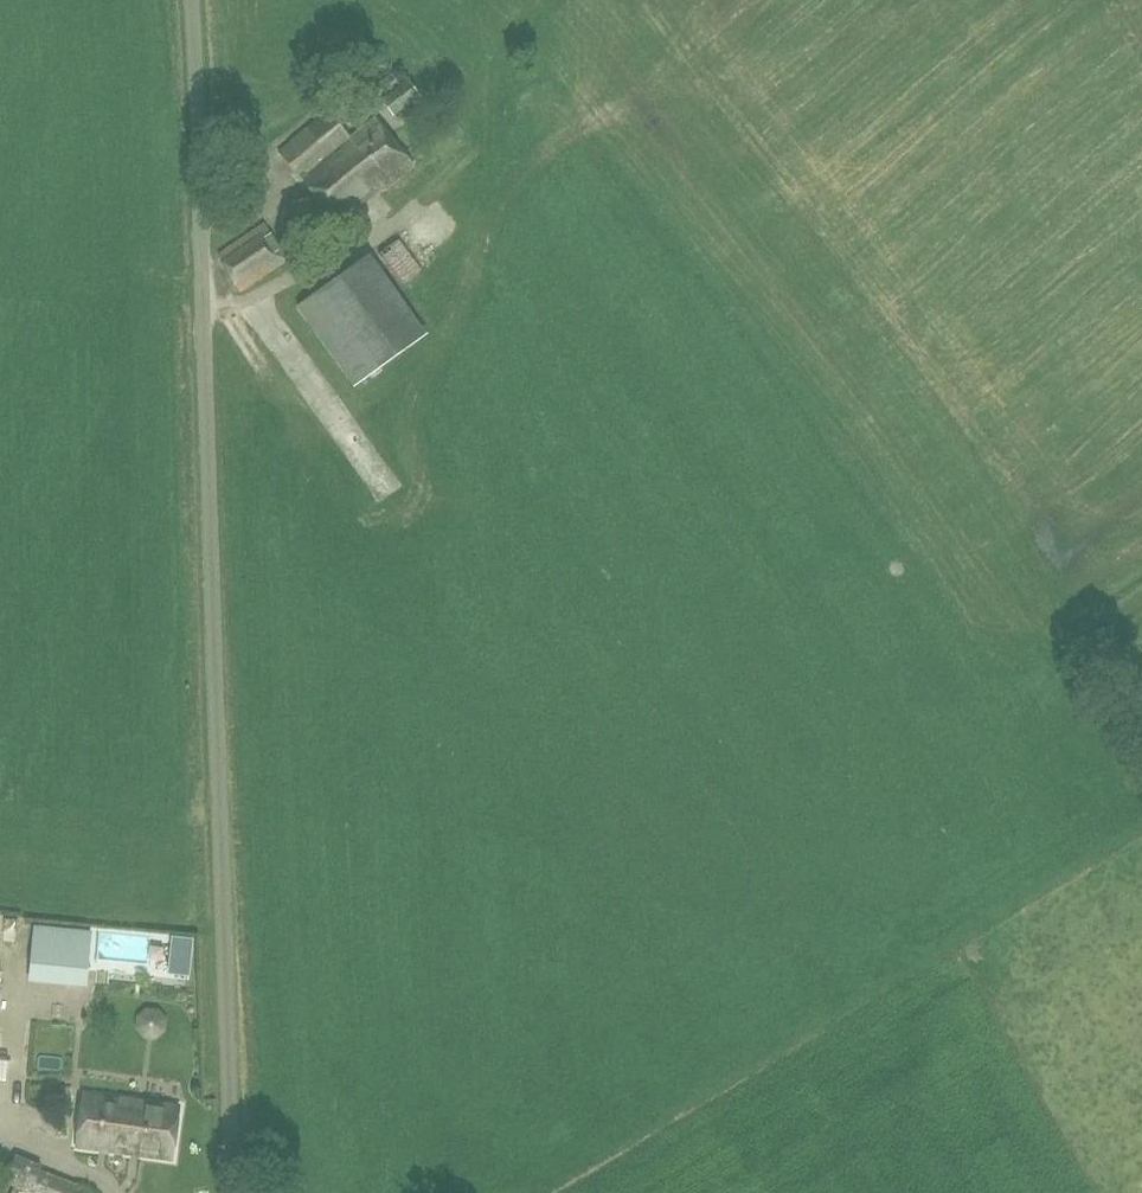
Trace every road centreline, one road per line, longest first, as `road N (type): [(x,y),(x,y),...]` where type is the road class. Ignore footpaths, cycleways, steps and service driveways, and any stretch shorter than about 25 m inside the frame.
road 1 (unclassified): [(231,1192),(191,0)]

